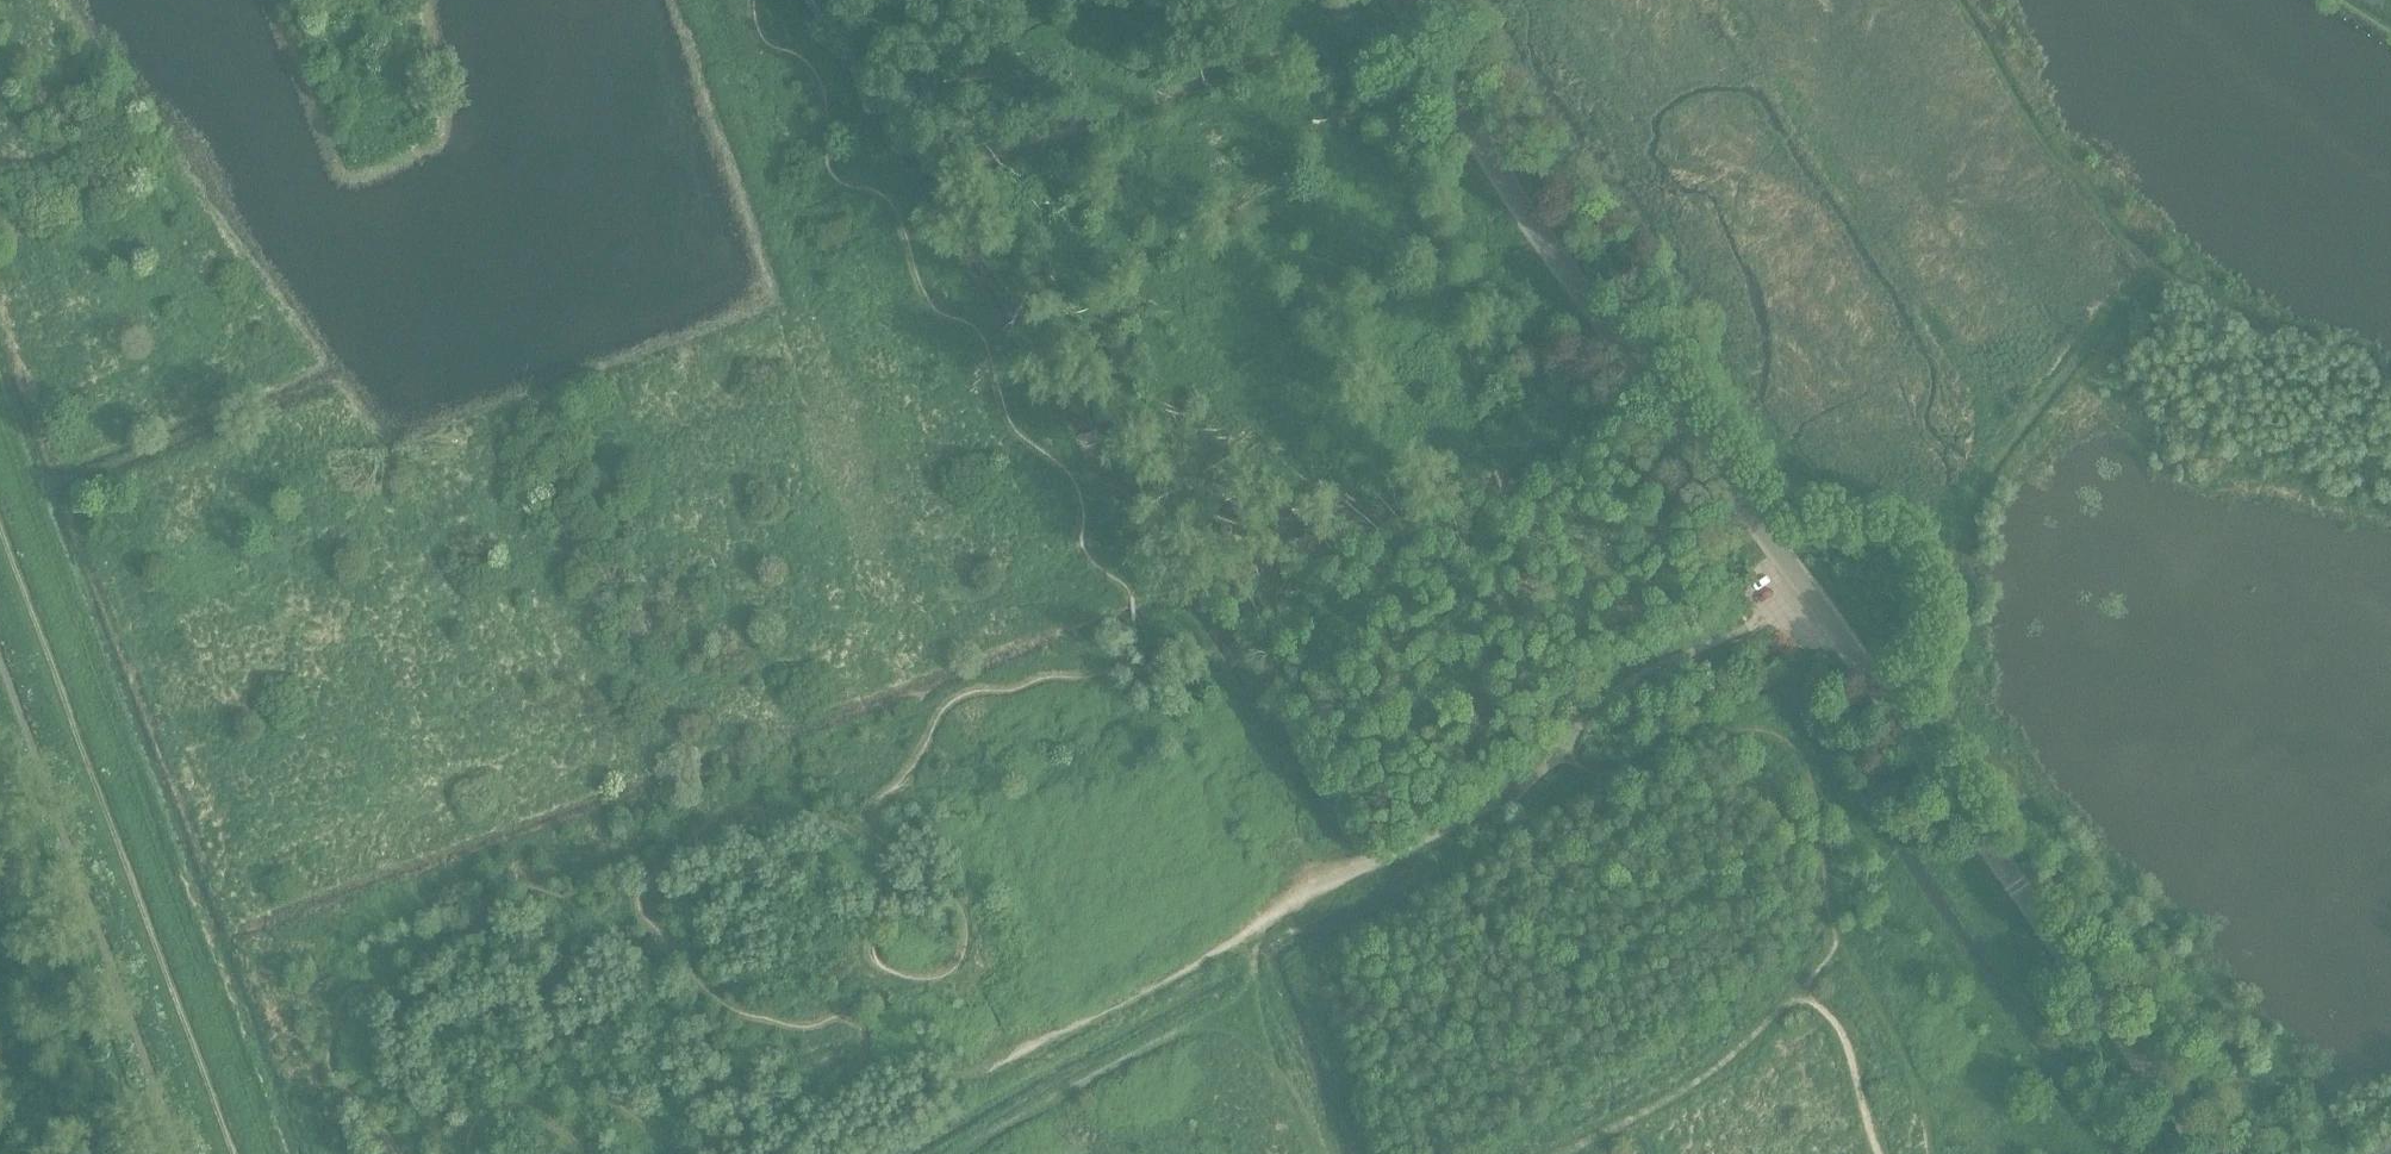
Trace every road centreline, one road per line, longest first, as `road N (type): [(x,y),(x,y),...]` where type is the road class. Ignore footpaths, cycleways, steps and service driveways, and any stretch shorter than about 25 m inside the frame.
road 1 (unclassified): [(2195,1153),(1799,589),(1483,164),(1394,0)]
road 2 (track): [(1757,617),(1618,688),(1517,795),(1339,880),(849,1153)]

